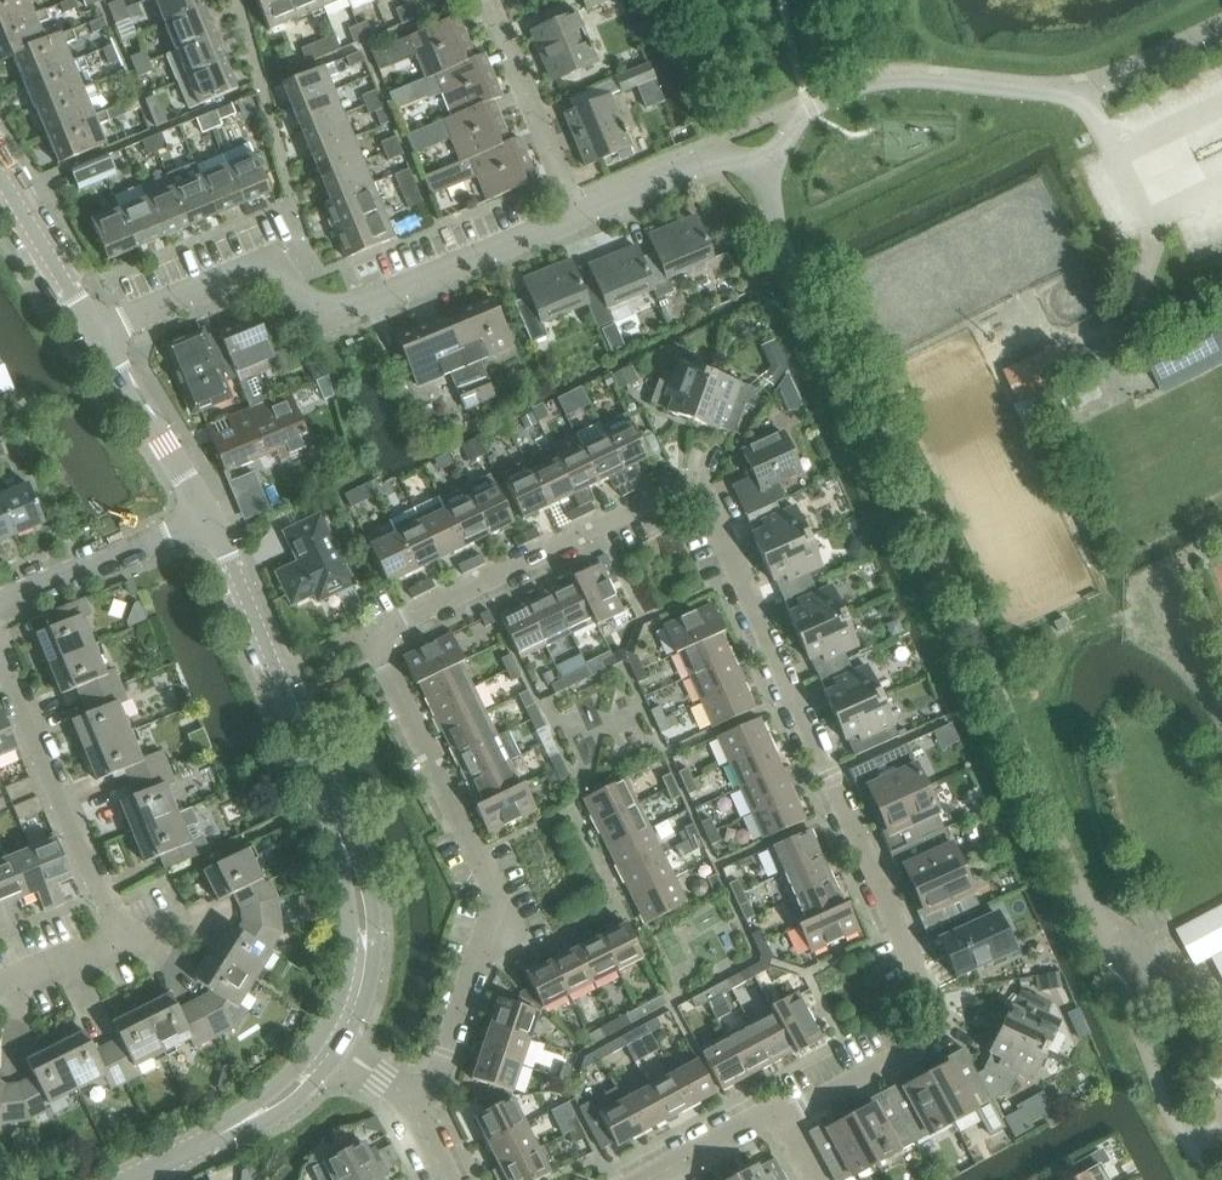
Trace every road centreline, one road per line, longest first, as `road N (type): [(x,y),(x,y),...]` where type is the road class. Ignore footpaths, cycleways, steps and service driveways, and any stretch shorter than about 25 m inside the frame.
road 1 (residential): [(371,632),(672,491),(693,491),(709,503),(937,1022),(934,1039),(781,1123)]
road 2 (unclassified): [(1188,1151),(1002,696),(777,235),(770,169)]
road 3 (residential): [(96,335),(268,260),(306,305),(330,316),(577,217)]
road 4 (residential): [(418,1115),(497,898),(371,632)]
road 5 (unclassified): [(770,169),(811,109),(873,84),(1081,93),(1221,34)]
road 6 (tertiary): [(331,1044),(357,987),(360,898),(277,673)]
road 7 (residential): [(120,945),(0,663)]
road 8 (tertiary): [(123,1179),(266,1109),(331,1044)]
road 9 (residential): [(577,217),(479,0)]
road 10 (residential): [(0,603),(208,517)]
road 11 (tertiary): [(208,517),(96,335)]
road 12 (residential): [(577,217),(707,161),(770,169)]
road 13 (tertiary): [(96,335),(0,177)]
road 14 (tertiary): [(277,673),(208,517)]
road 15 (residential): [(781,1123),(756,1122),(650,1179)]
road 16 (residential): [(0,999),(120,945)]

